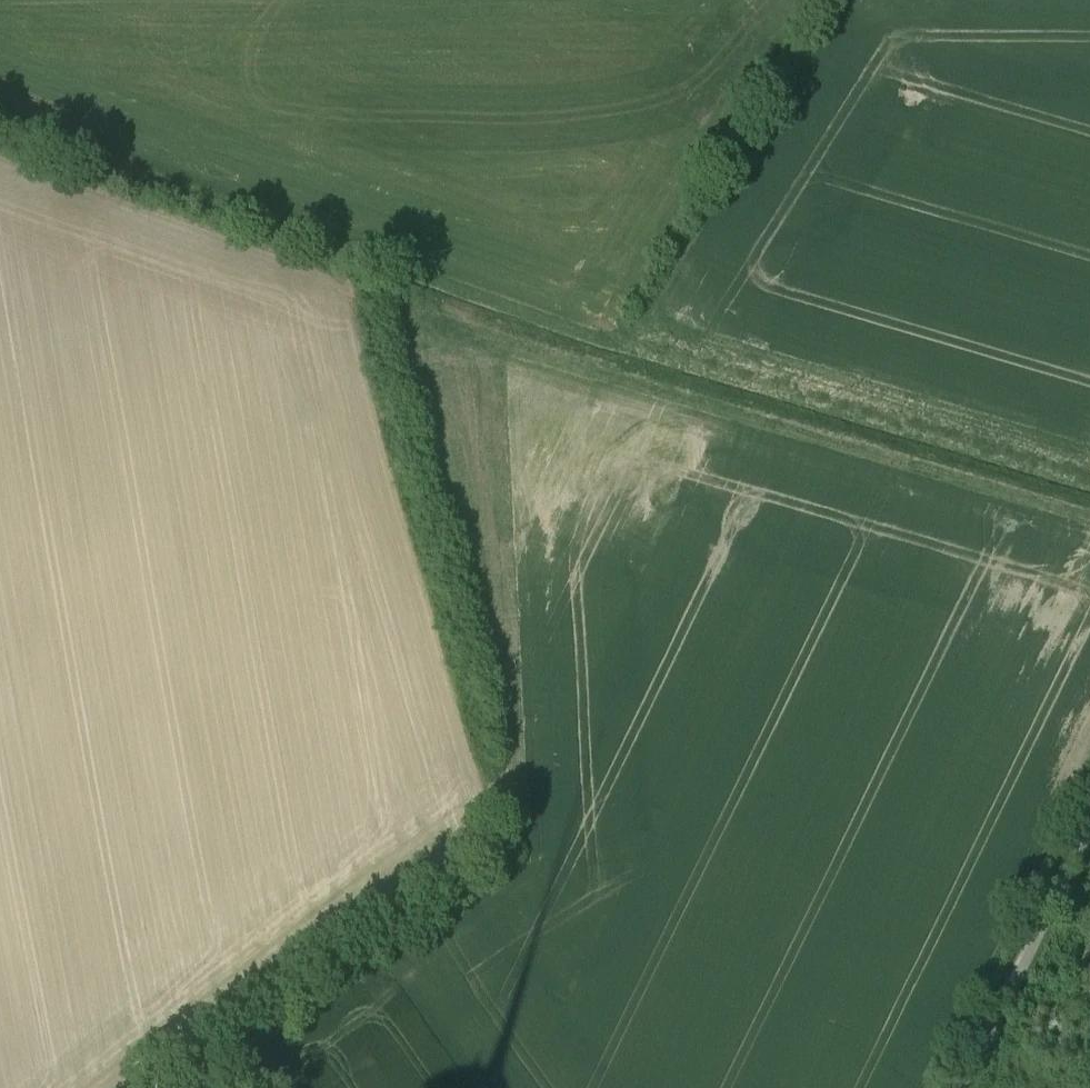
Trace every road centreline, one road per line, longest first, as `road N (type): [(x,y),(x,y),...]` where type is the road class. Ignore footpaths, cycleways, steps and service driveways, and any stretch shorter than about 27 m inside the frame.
road 1 (track): [(1089,820),(958,1087)]

